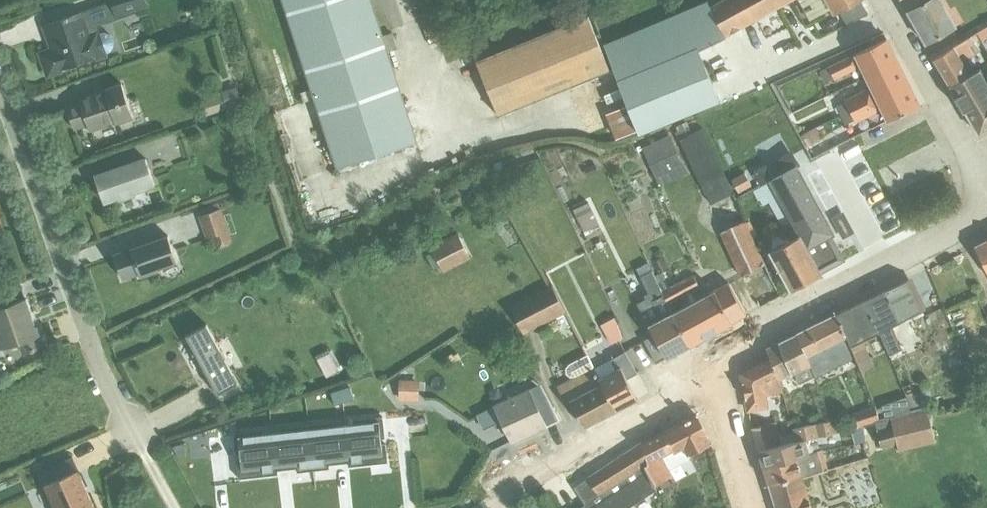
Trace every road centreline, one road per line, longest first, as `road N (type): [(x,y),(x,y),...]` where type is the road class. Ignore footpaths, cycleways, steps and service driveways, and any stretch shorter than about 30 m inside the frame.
road 1 (residential): [(132,432),(85,337),(0,95)]
road 2 (residential): [(986,193),(955,229),(753,332),(711,371)]
road 3 (residential): [(711,371),(495,507)]
road 4 (residential): [(884,0),(986,178)]
road 5 (residential): [(711,371),(757,507)]

